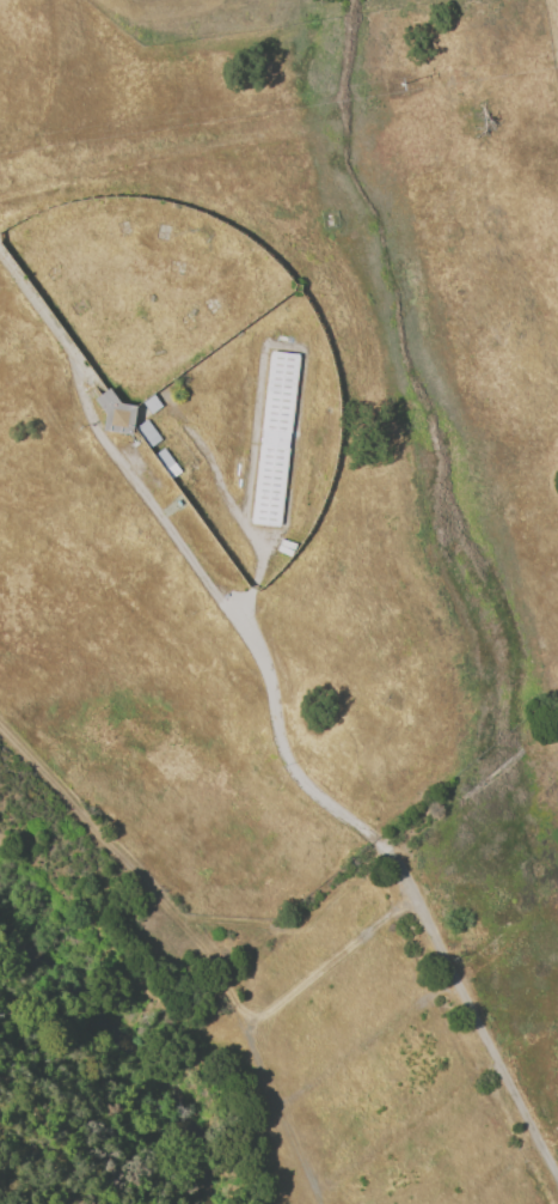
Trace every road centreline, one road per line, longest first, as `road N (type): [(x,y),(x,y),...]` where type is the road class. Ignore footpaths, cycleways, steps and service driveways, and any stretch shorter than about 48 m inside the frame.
road 1 (residential): [(557,1178),(390,853),(293,770),(259,656),(90,419),(66,346),(0,254)]
road 2 (track): [(390,853),(289,931),(178,917),(0,728)]

